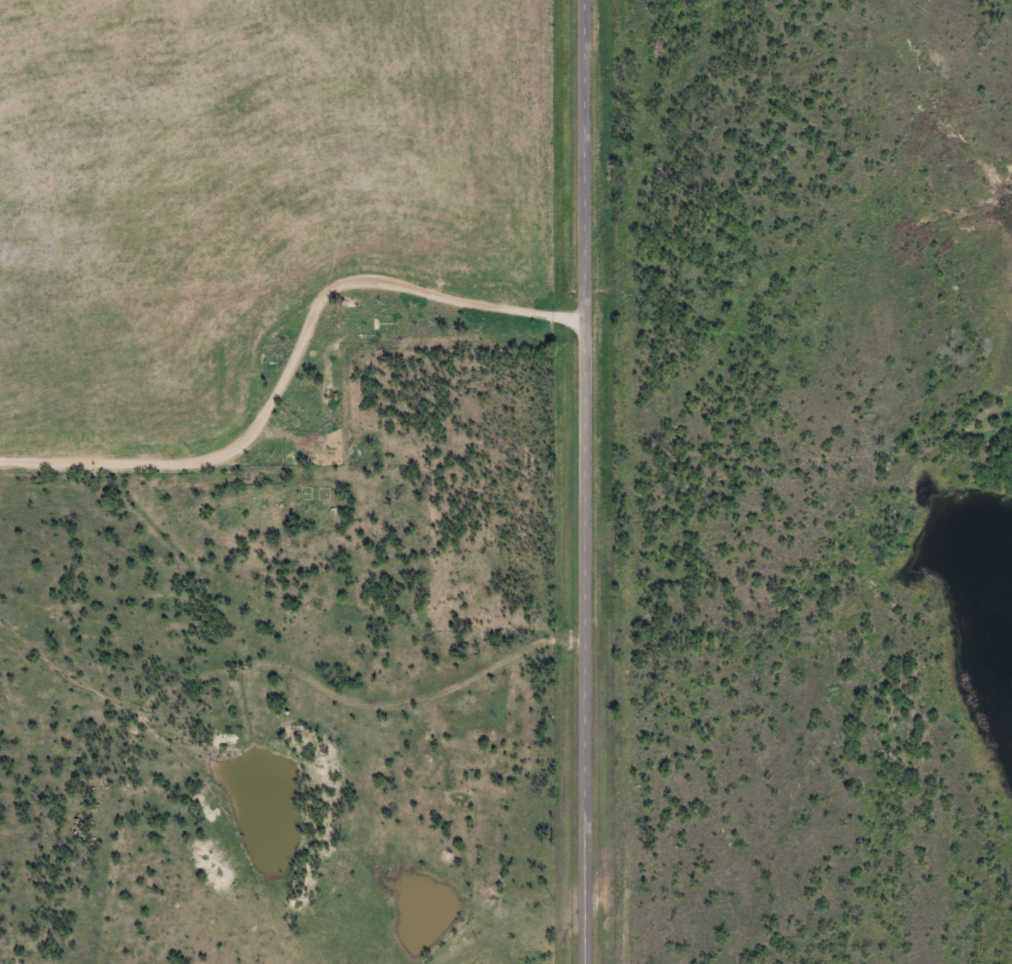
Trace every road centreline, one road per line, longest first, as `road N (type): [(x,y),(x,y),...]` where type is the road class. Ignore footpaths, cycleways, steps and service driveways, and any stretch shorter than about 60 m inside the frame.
road 1 (tertiary): [(584,963),(576,0)]
road 2 (residential): [(0,465),(172,464),(253,423),(329,311),(365,295),(577,311)]

